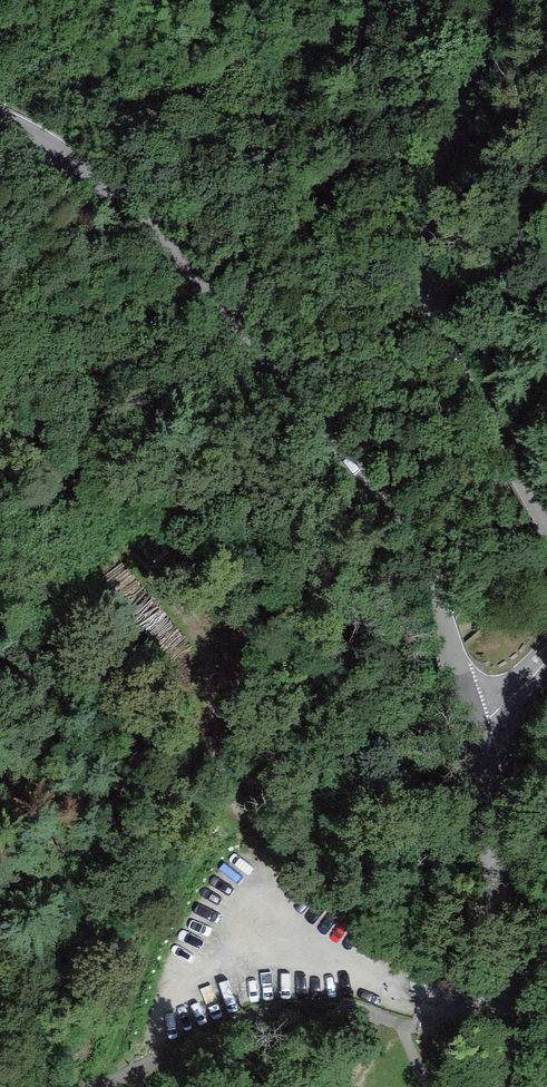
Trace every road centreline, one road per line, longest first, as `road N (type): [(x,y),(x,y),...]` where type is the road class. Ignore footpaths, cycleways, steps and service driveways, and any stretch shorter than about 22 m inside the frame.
road 1 (residential): [(0,120),(126,208),(254,343),(372,487),(439,611),(474,730)]
road 2 (residential): [(502,0),(433,245),(430,293),(454,356),(546,515)]
road 3 (residential): [(474,730),(502,904),(507,1086)]
road 4 (track): [(507,1002),(419,1027),(356,1007),(260,1013),(180,1054)]

